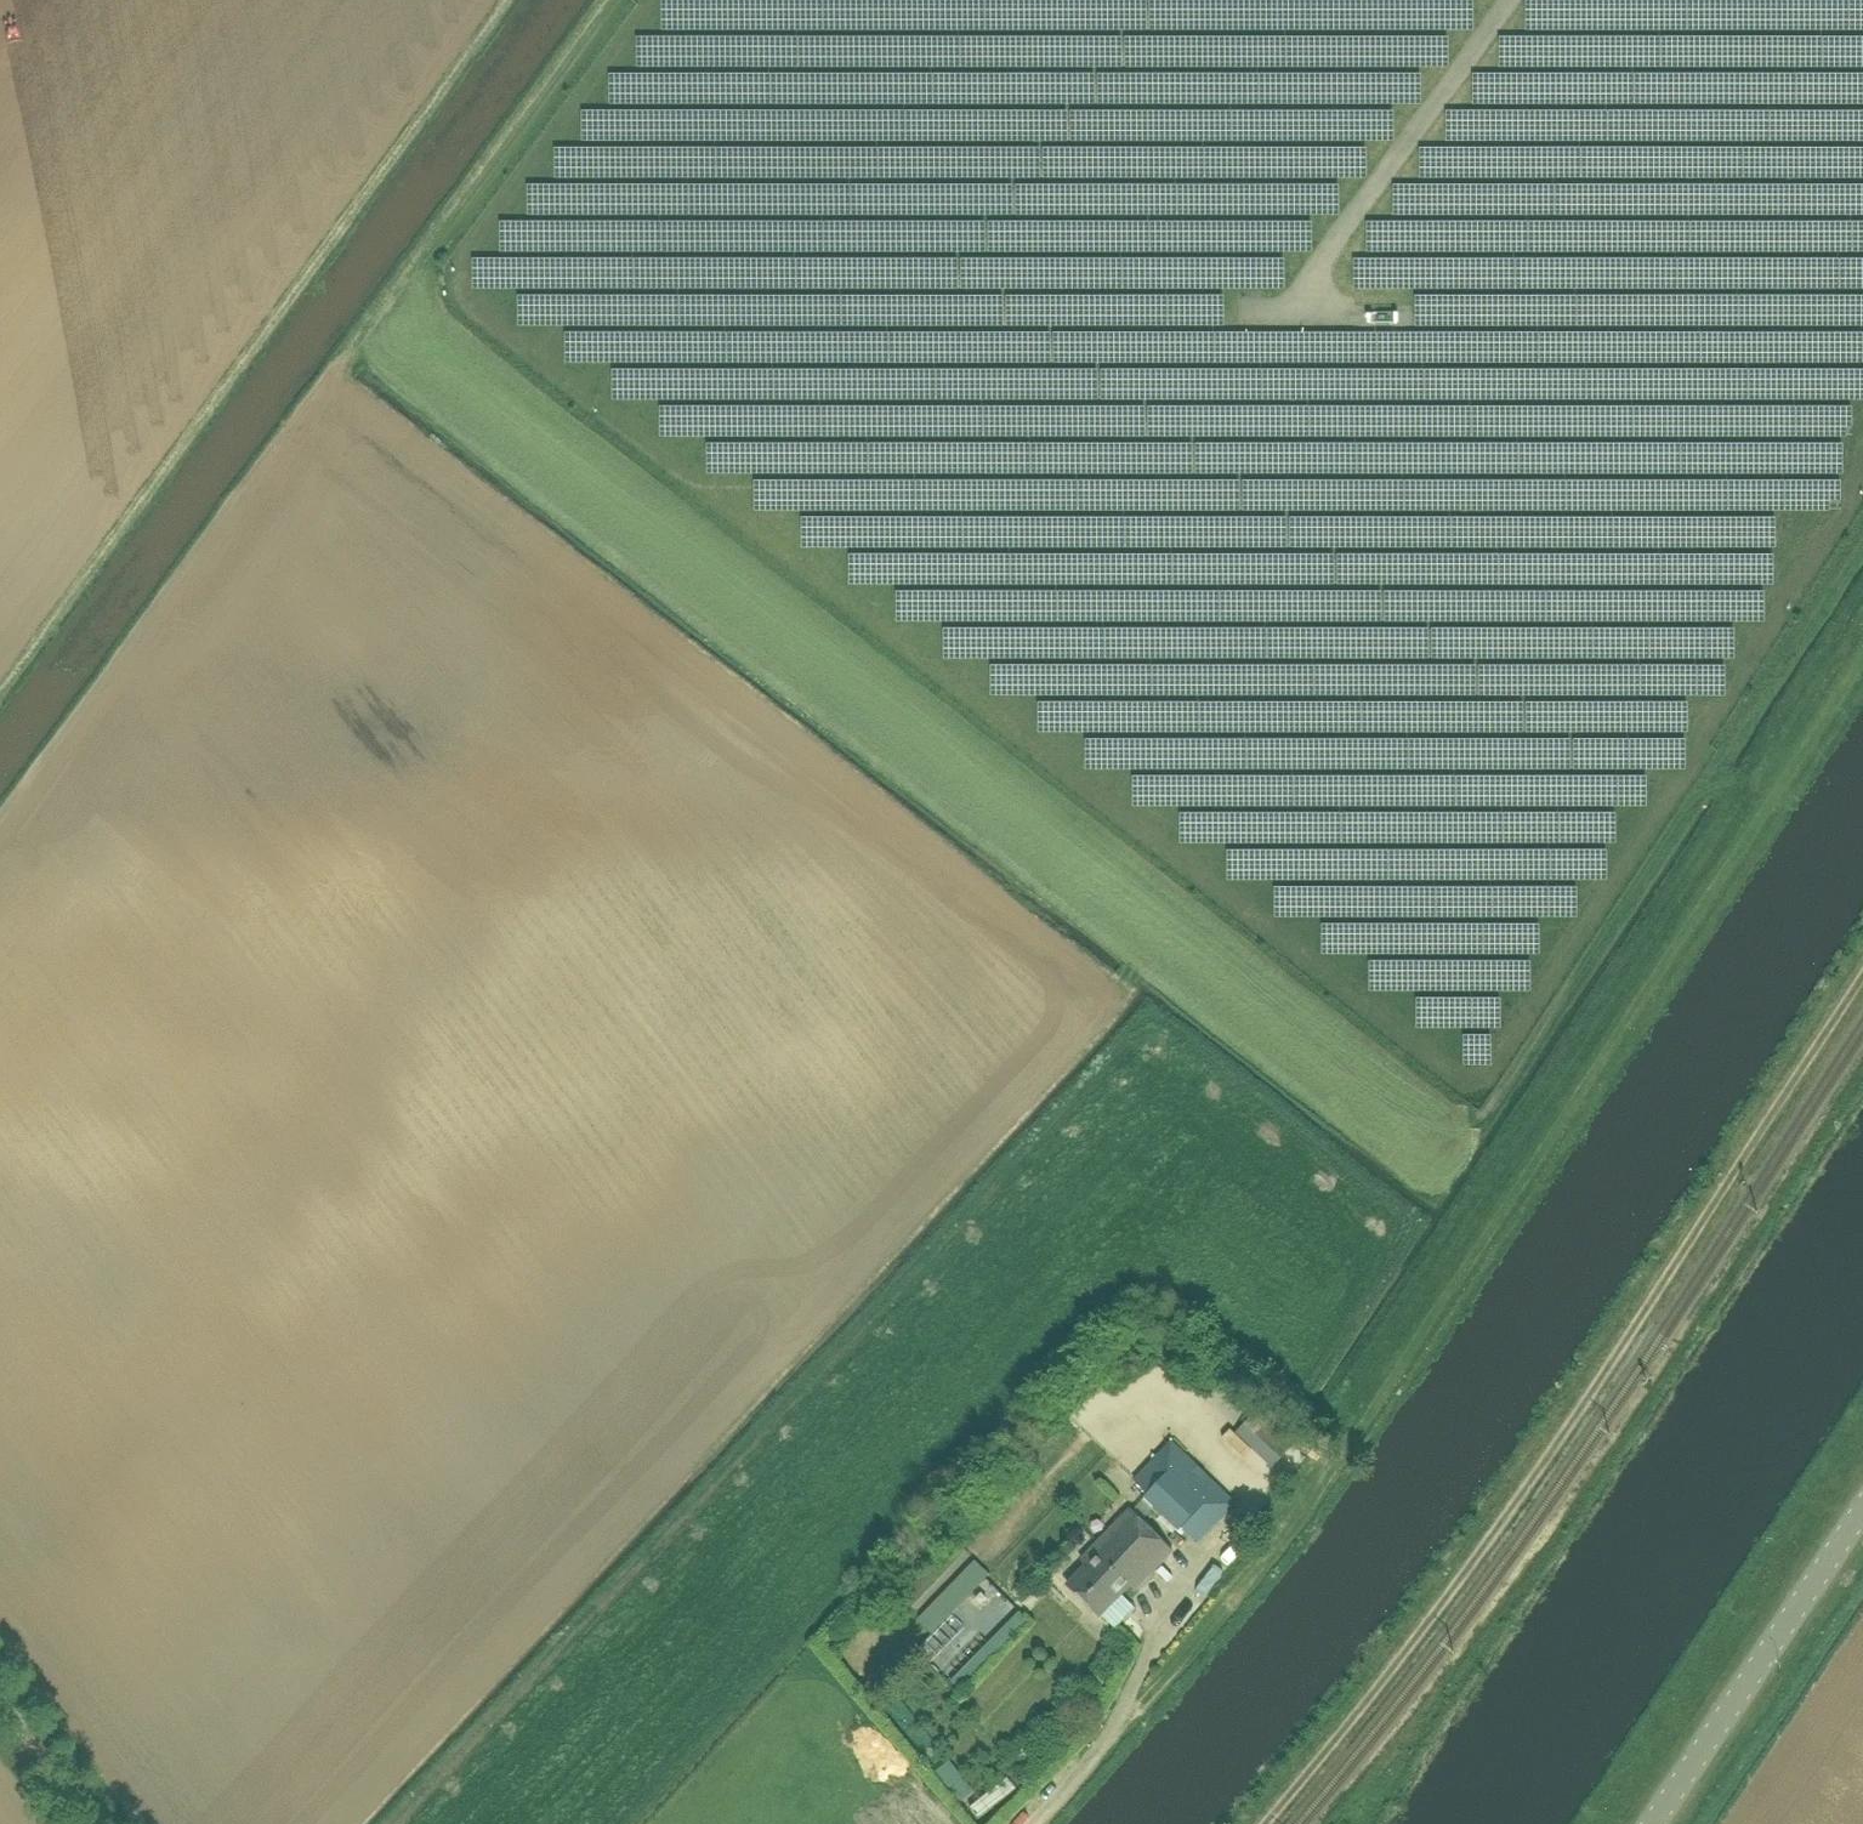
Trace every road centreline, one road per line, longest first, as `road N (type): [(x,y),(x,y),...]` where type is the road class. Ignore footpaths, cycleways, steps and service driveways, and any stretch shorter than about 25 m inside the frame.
road 1 (track): [(1265,1823),(1501,1523),(1862,975)]
road 2 (tertiary): [(1653,1823),(1862,1507)]
road 3 (unclassified): [(97,1823),(0,1701)]

